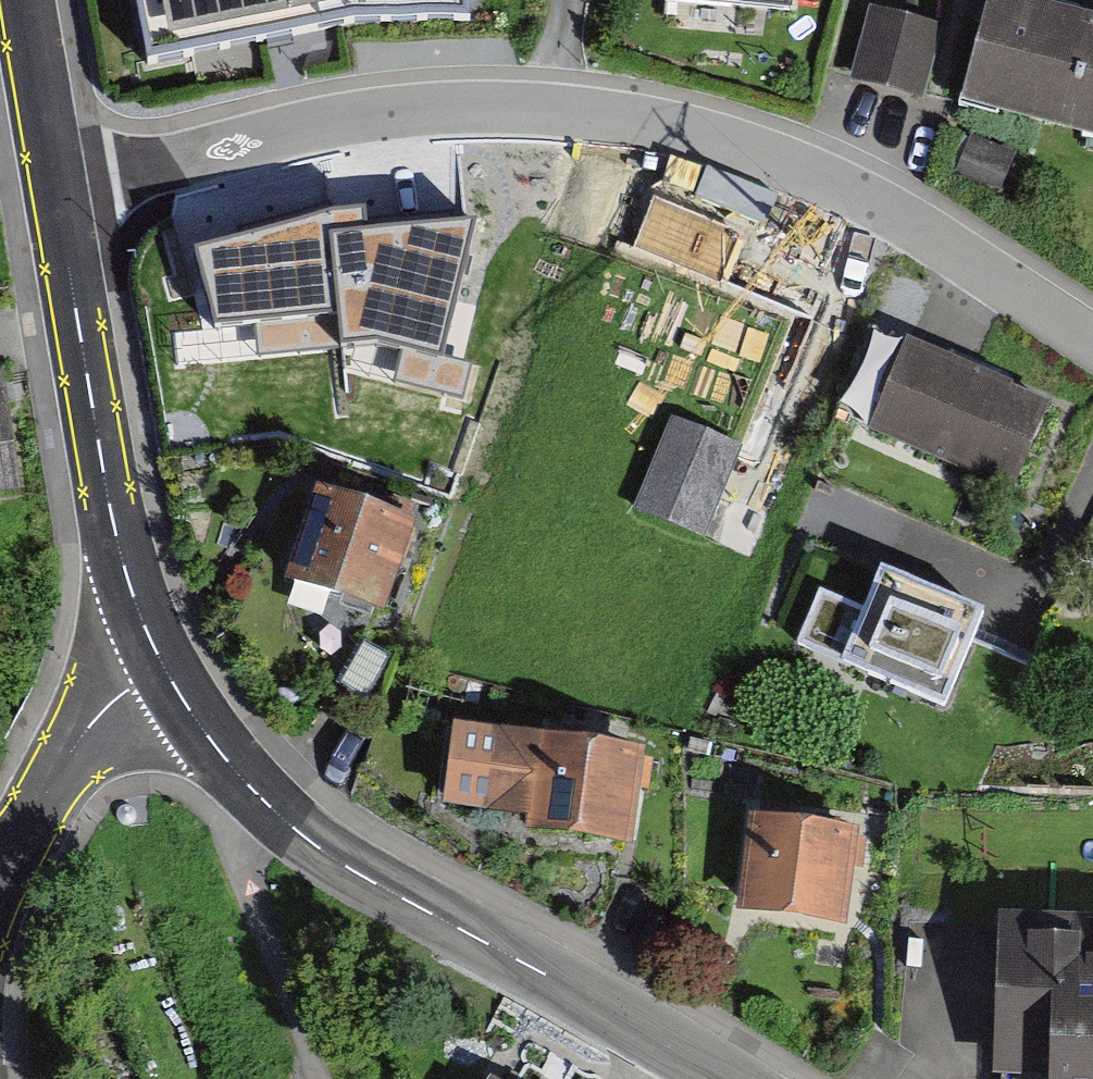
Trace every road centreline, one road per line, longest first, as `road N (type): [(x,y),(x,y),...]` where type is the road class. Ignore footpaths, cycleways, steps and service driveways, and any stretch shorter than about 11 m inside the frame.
road 1 (residential): [(1092,341),(870,204),(763,155),(632,117),(423,107),(59,185)]
road 2 (residential): [(726,1078),(295,832),(249,788),(158,657)]
road 3 (residential): [(158,657),(108,494),(59,185)]
road 4 (residential): [(0,867),(132,676),(158,657)]
road 5 (residential): [(59,185),(24,0)]

